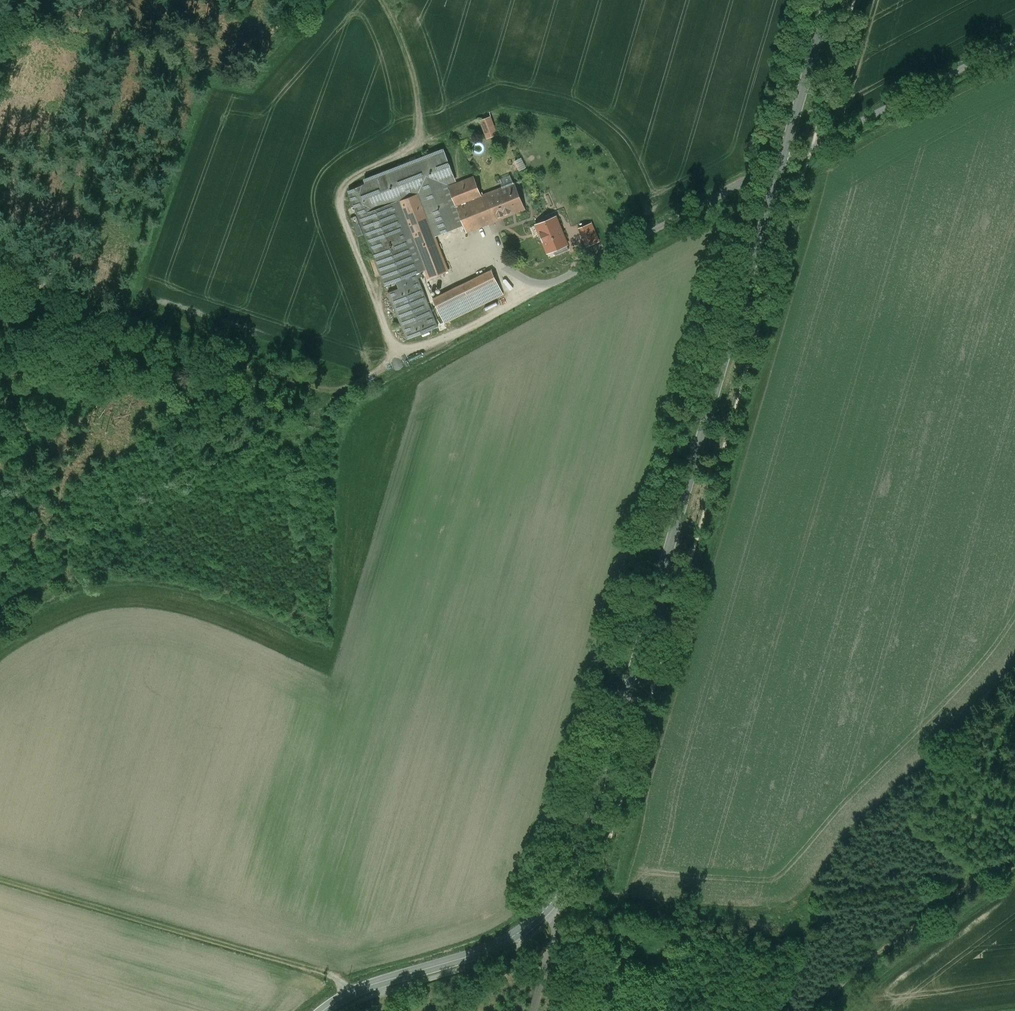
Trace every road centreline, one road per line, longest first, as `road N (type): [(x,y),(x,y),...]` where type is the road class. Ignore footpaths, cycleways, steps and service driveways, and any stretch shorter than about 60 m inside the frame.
road 1 (secondary): [(778,168),(584,855),(521,932),(354,992),(323,1010)]
road 2 (track): [(399,363),(334,202),(351,167),(403,143),(421,120),(416,83),(382,0)]
road 3 (track): [(354,992),(332,975),(0,879)]
road 4 (unclassified): [(1014,42),(778,168)]
road 5 (track): [(817,1010),(983,871),(1014,866)]
road 6 (secondary): [(826,0),(778,168)]

